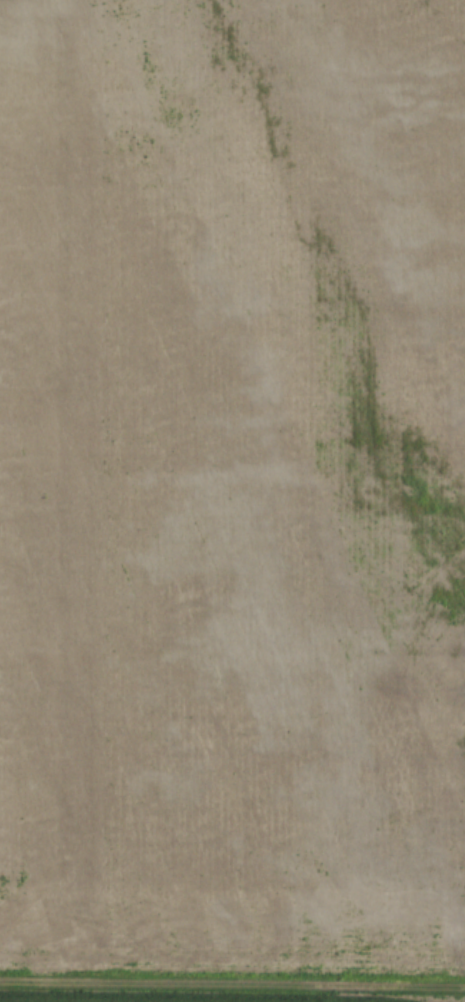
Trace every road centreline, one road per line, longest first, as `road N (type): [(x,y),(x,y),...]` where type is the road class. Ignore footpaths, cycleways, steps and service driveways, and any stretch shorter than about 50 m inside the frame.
road 1 (residential): [(0,986),(464,991)]

